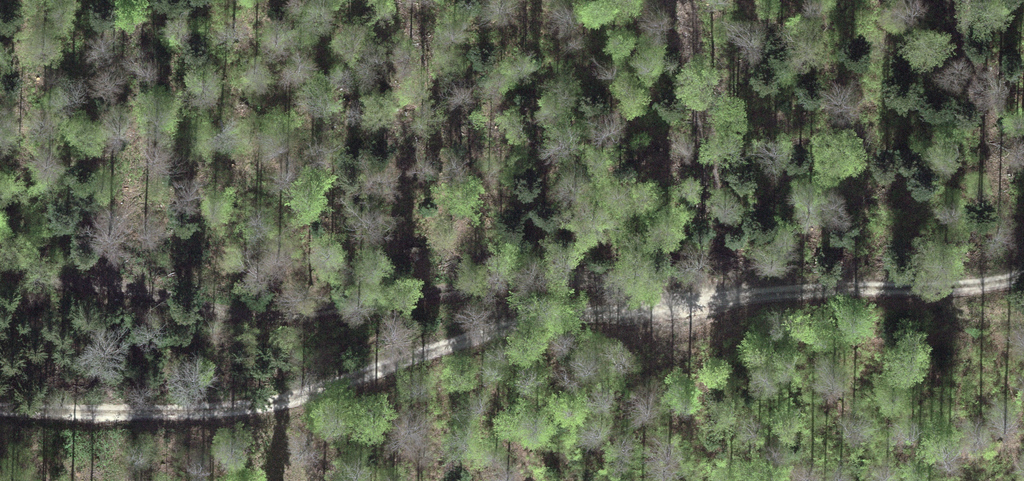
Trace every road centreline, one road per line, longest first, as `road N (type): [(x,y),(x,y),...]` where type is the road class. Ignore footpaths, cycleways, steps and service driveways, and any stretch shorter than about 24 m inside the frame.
road 1 (track): [(0,406),(234,409),(530,320),(684,298),(1023,275)]
road 2 (track): [(684,298),(621,283),(546,281),(270,317),(0,261)]
road 3 (track): [(908,285),(962,315),(1023,313)]

